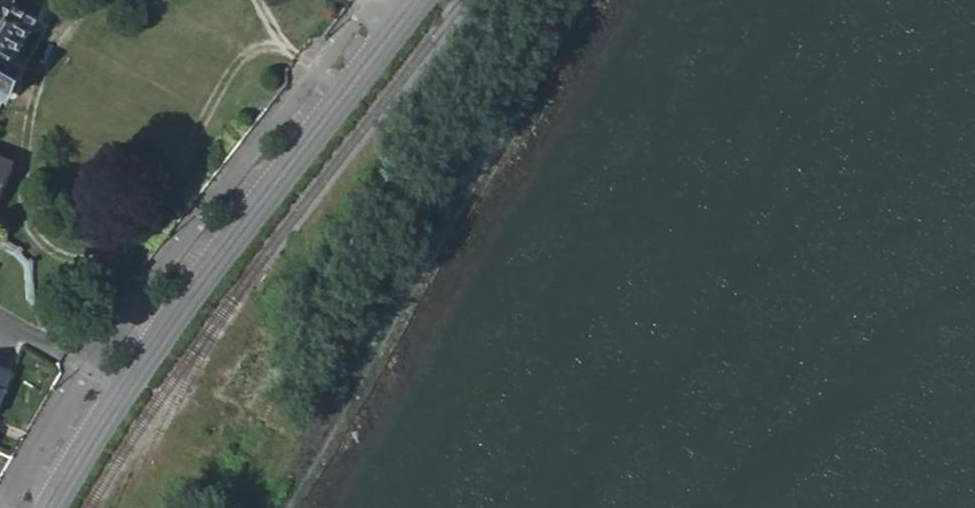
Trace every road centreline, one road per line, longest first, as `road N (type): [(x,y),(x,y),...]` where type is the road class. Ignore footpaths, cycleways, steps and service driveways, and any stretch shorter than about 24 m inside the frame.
road 1 (secondary): [(420,0),(131,378),(49,507)]

